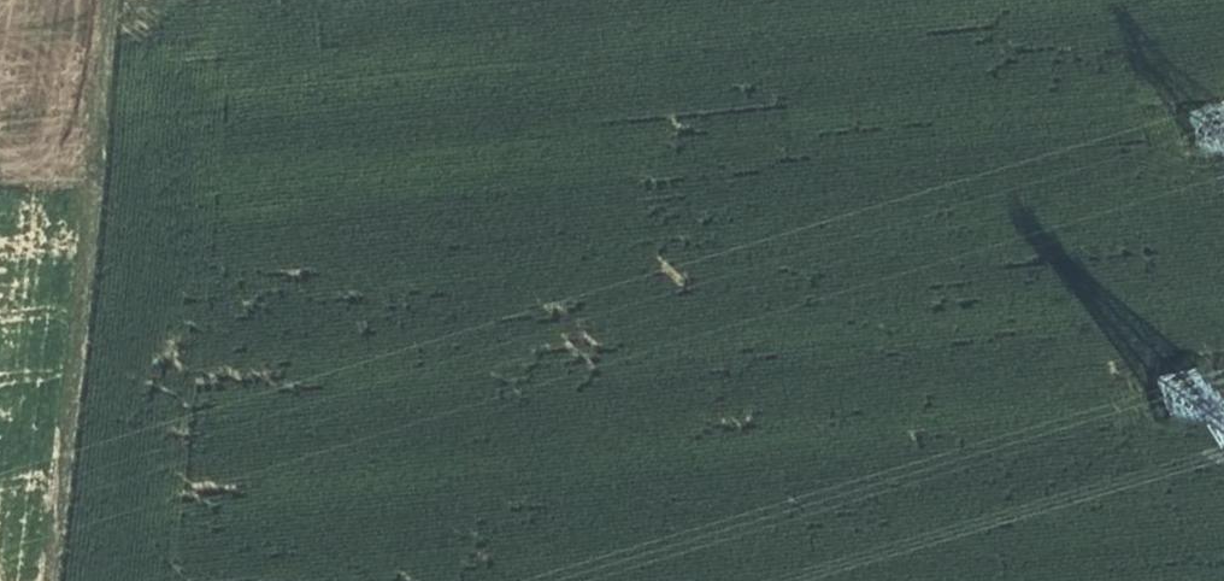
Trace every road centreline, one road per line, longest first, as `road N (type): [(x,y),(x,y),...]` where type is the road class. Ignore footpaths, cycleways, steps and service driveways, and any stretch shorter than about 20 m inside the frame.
road 1 (track): [(47,580),(116,0)]

